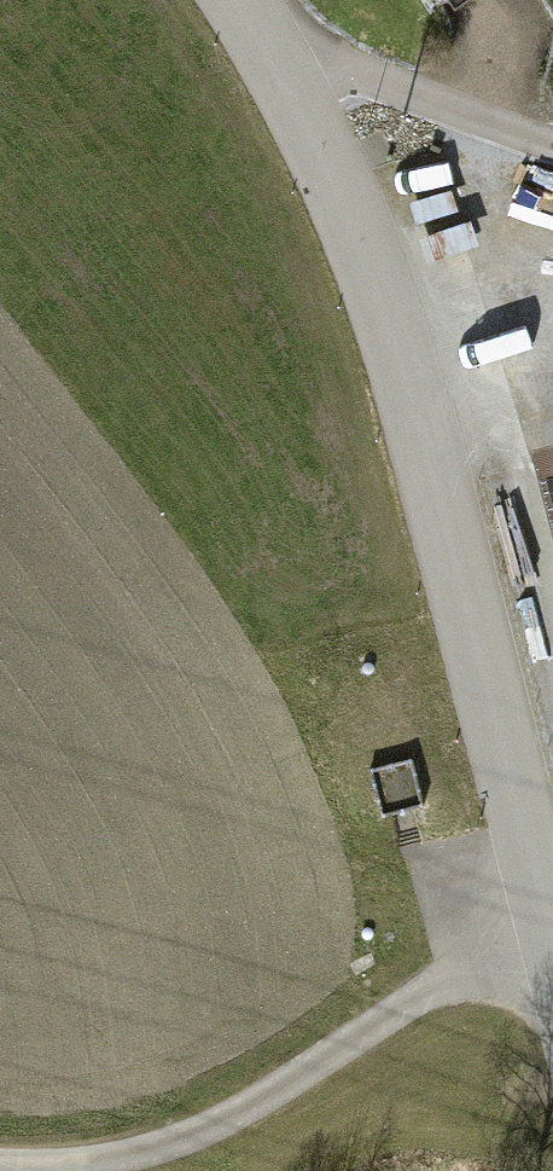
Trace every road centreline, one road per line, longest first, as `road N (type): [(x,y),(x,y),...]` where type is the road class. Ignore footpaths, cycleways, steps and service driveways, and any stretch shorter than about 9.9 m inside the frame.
road 1 (tertiary): [(552,937),(390,331),(345,201),(284,75)]
road 2 (track): [(0,1162),(112,1158),(190,1136),(549,921)]
road 3 (residential): [(284,75),(379,79),(552,146)]

